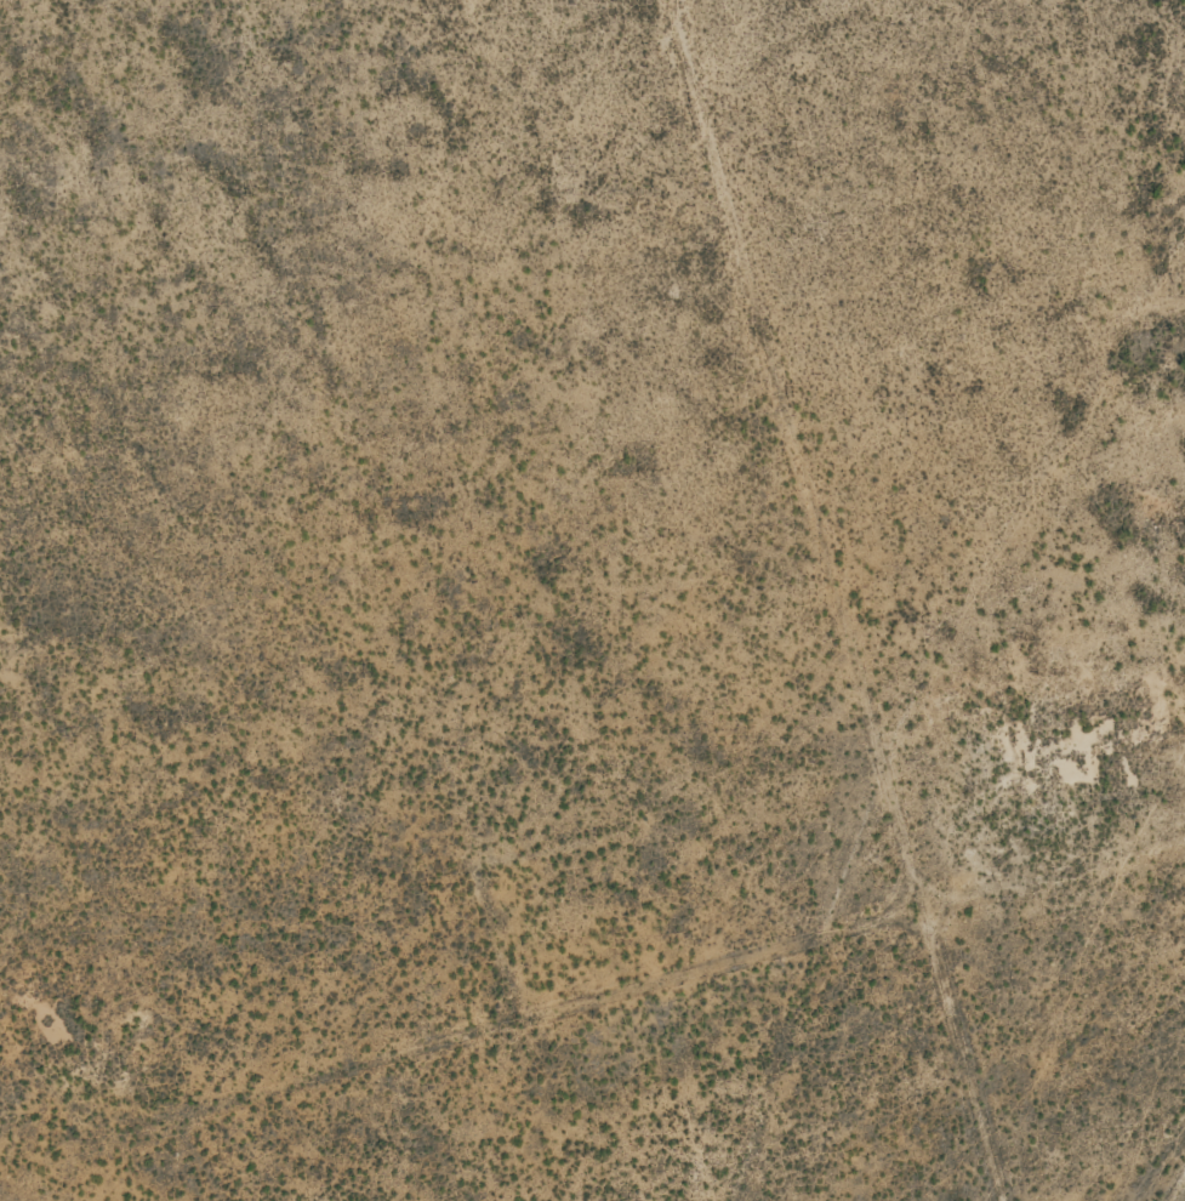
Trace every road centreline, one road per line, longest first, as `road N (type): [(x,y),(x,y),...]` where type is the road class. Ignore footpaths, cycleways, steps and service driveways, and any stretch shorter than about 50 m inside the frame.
road 1 (track): [(945,1200),(637,92),(650,32),(672,0)]

